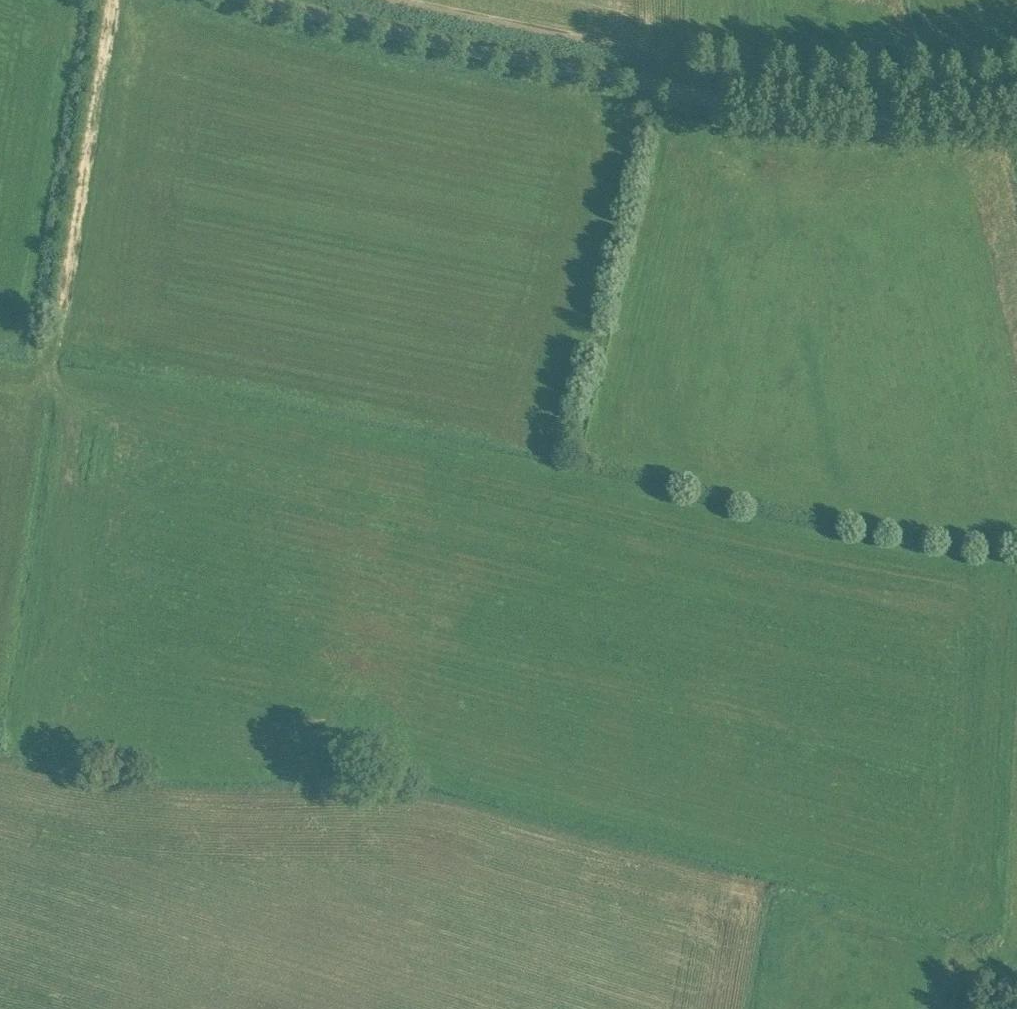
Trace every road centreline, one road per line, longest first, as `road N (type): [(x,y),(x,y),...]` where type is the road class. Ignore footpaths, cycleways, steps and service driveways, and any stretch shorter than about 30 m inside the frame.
road 1 (unclassified): [(289,0),(415,38),(753,105),(912,117),(1016,108)]

